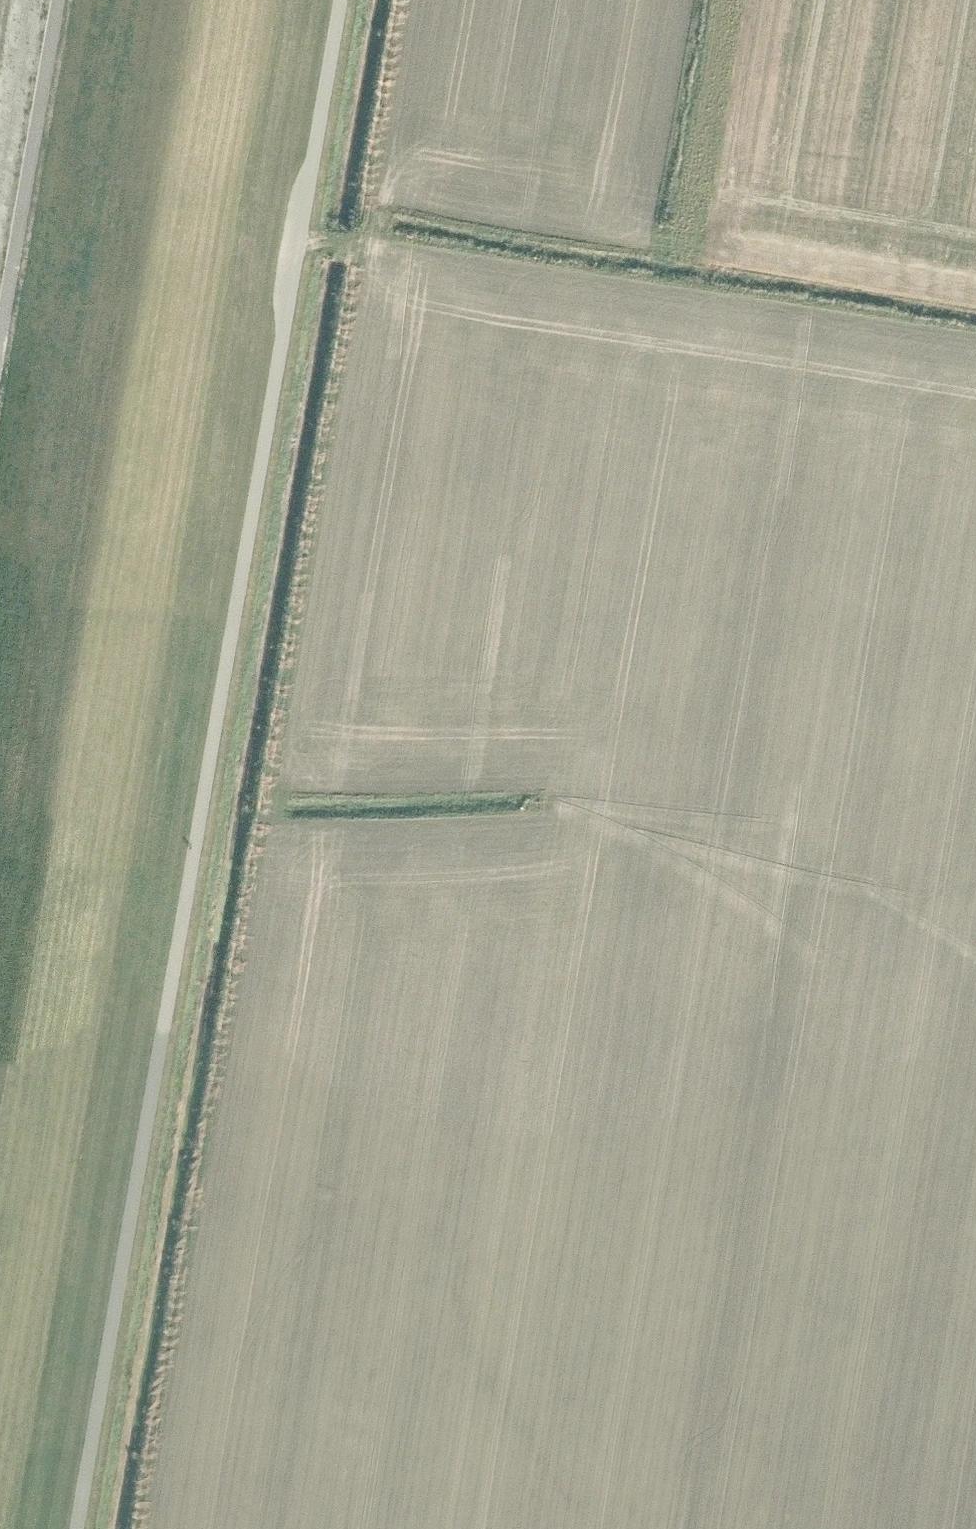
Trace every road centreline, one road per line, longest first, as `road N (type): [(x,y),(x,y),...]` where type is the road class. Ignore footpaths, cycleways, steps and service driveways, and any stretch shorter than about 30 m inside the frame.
road 1 (track): [(83,1528),(344,0)]
road 2 (track): [(74,0),(0,395)]

